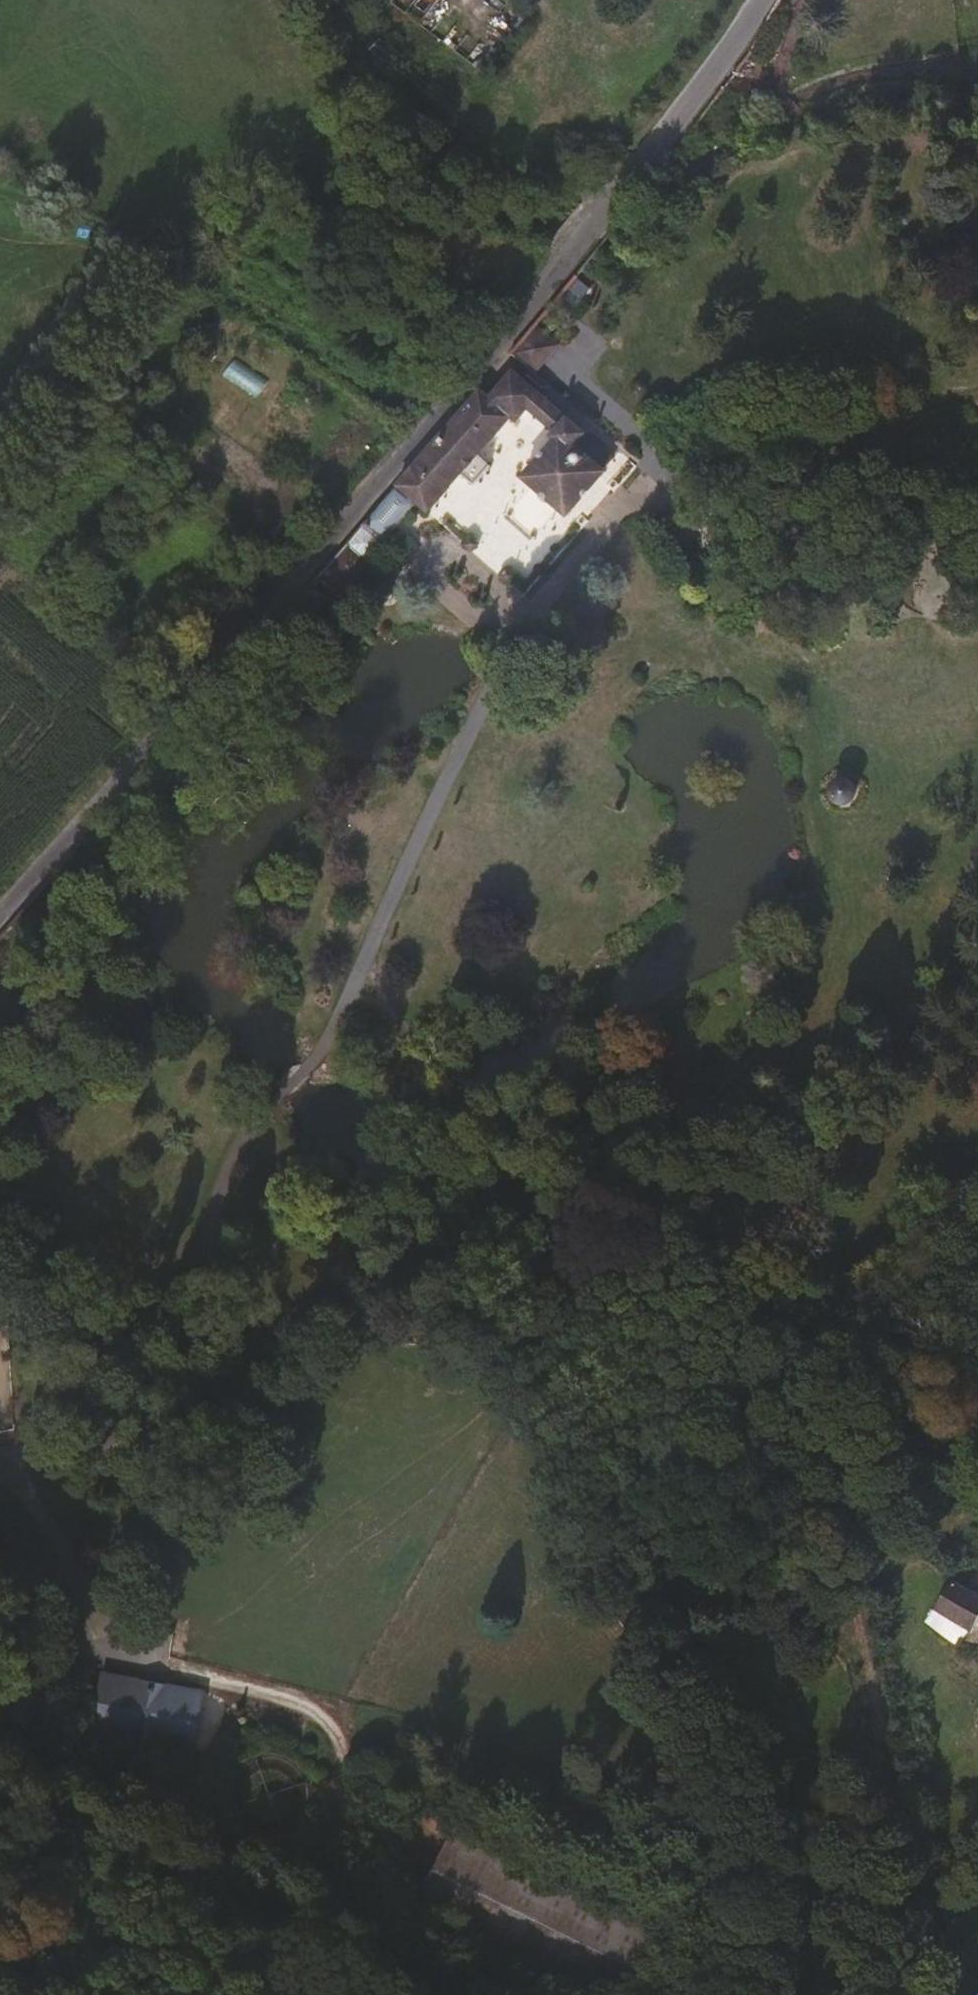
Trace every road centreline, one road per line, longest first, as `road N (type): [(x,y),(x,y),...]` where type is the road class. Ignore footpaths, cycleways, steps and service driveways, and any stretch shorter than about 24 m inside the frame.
road 1 (residential): [(766,0),(570,276),(0,925)]

